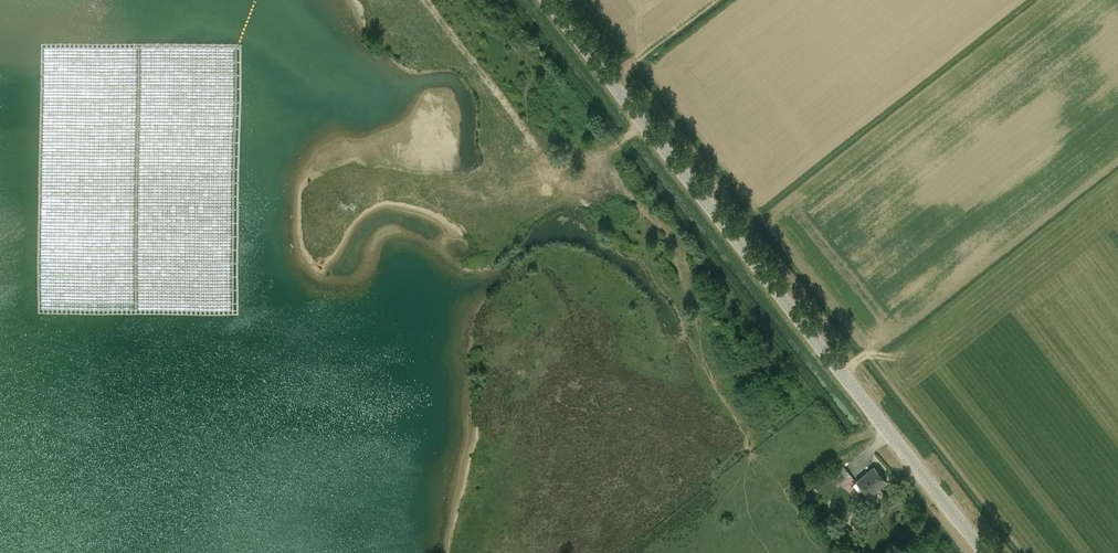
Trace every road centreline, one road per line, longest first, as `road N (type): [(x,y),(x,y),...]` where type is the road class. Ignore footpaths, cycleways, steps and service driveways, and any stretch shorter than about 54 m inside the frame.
road 1 (unclassified): [(984,552),(549,0)]

